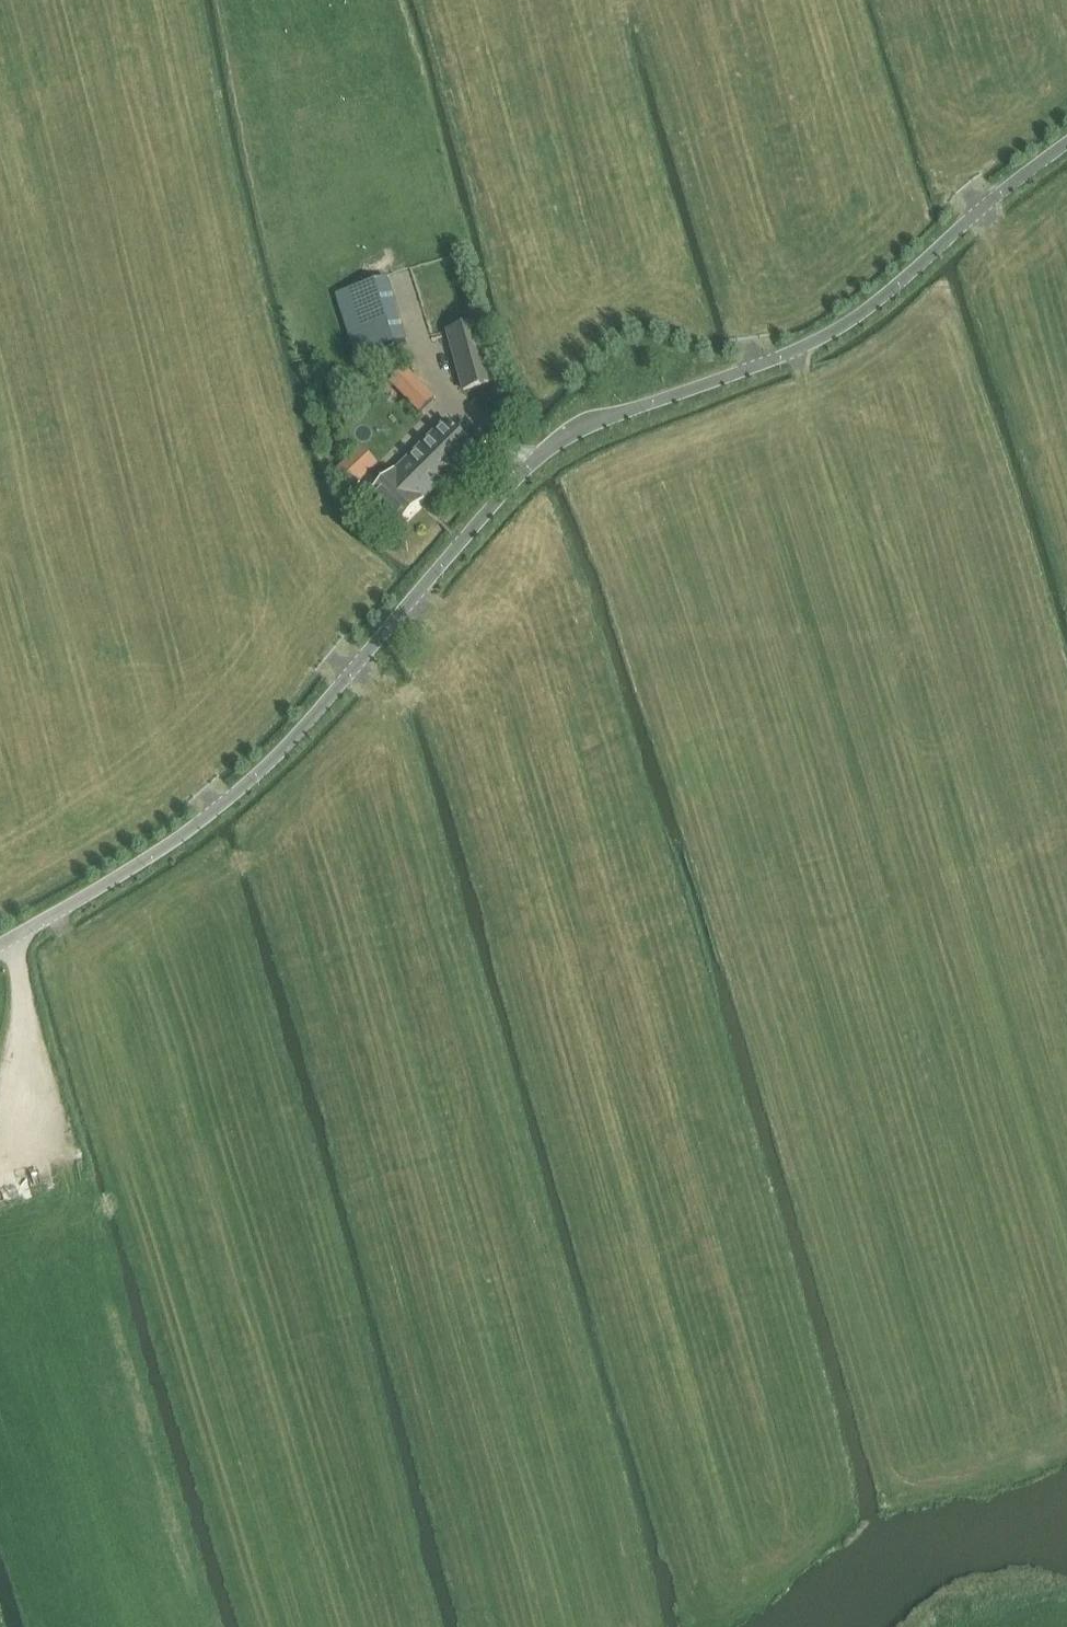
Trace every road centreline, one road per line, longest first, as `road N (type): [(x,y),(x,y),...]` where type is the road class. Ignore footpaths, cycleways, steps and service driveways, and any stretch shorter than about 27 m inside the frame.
road 1 (unclassified): [(0,947),(177,841),(234,796),(544,454),(582,430),(832,335),(1066,145)]

